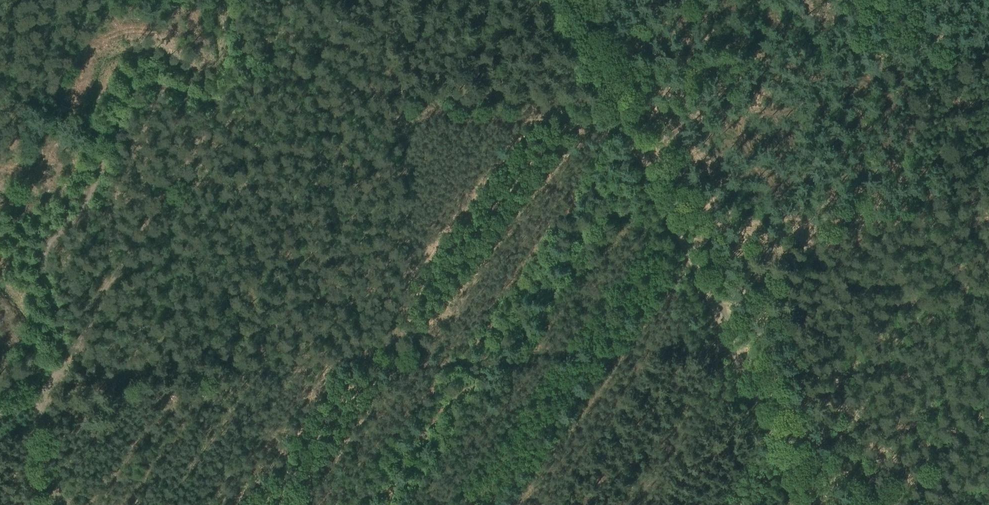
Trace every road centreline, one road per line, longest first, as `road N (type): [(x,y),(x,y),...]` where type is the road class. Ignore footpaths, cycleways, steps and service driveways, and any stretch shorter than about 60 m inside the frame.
road 1 (track): [(805,504),(570,0)]
road 2 (track): [(0,416),(51,383),(241,76),(248,0)]
road 3 (track): [(854,0),(988,360)]

